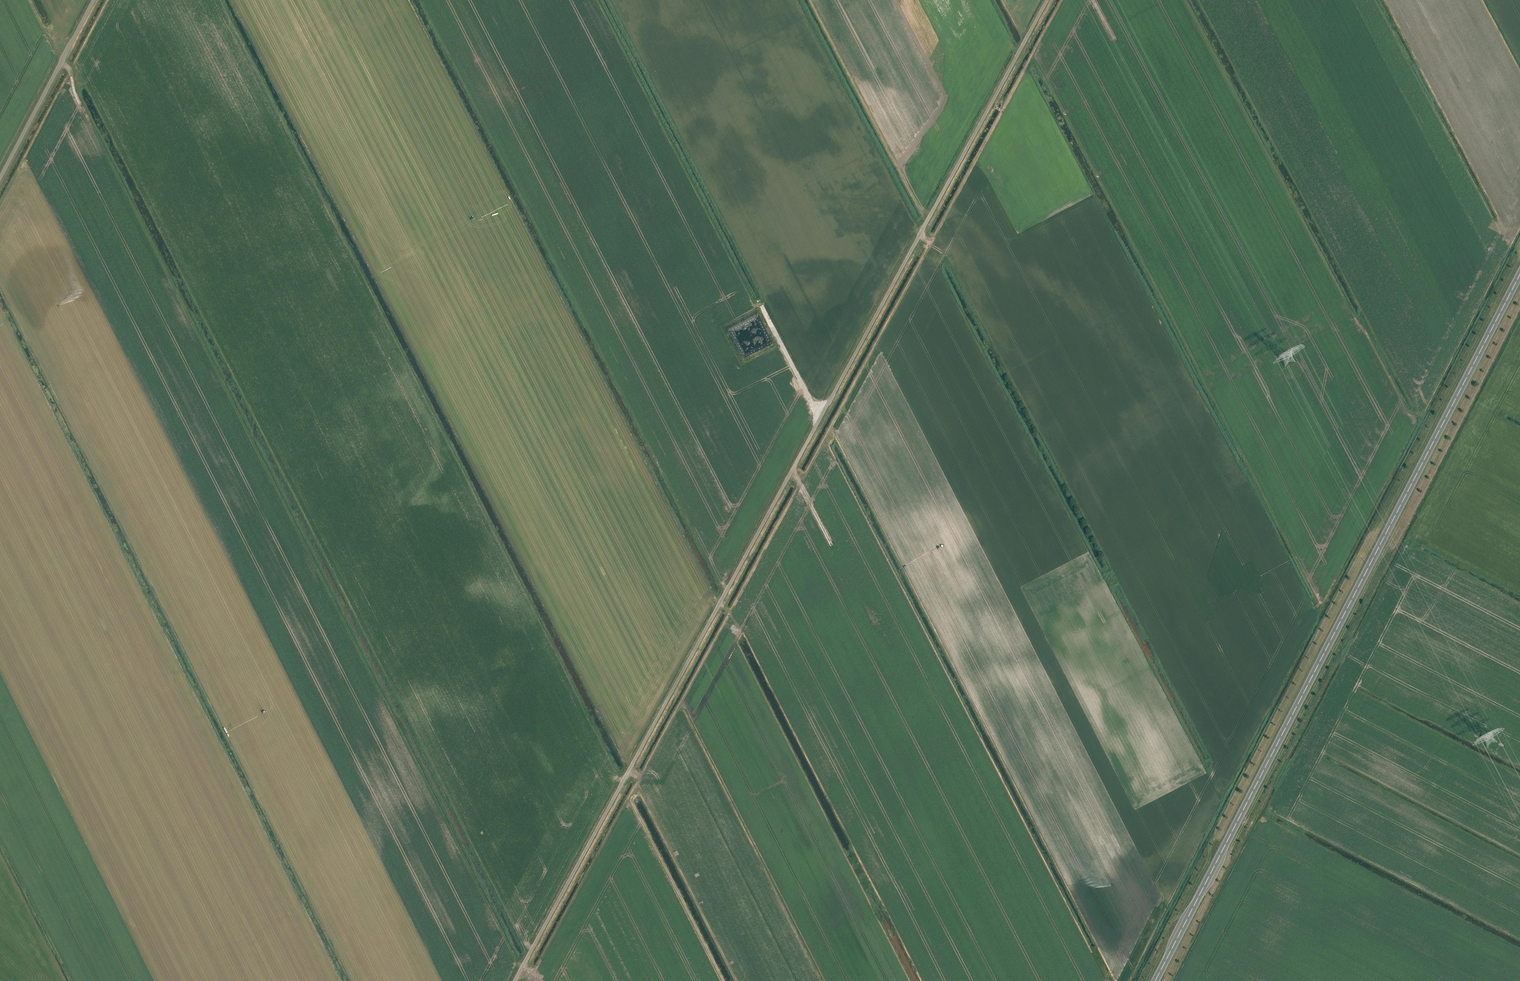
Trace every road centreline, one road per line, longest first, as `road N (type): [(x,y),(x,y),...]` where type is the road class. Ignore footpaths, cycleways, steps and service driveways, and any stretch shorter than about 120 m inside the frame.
road 1 (unclassified): [(514,980),(1047,0)]
road 2 (trunk): [(1157,980),(1519,280)]
road 3 (unclassified): [(0,175),(92,0)]

